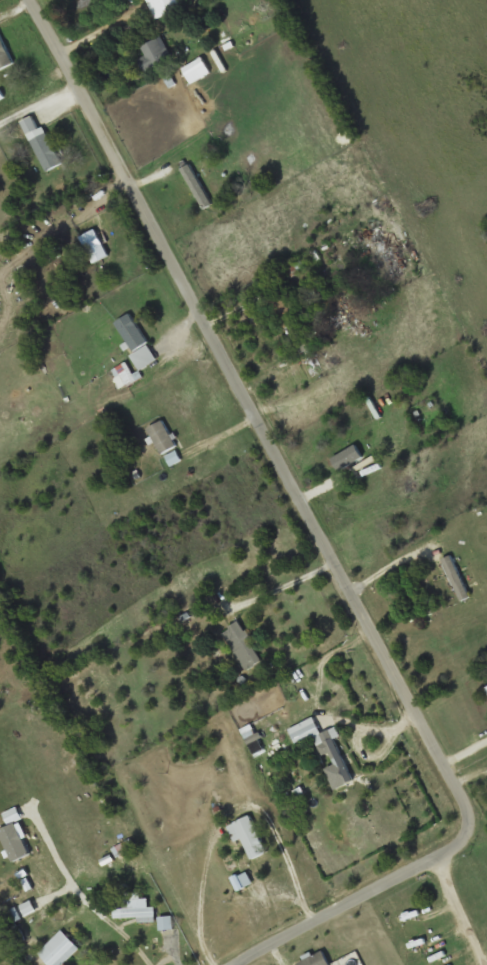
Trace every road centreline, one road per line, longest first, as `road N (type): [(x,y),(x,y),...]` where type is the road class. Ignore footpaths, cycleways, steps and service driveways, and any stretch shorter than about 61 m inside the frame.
road 1 (residential): [(438,861),(475,830),(470,809),(33,0)]
road 2 (residential): [(242,964),(438,861)]

